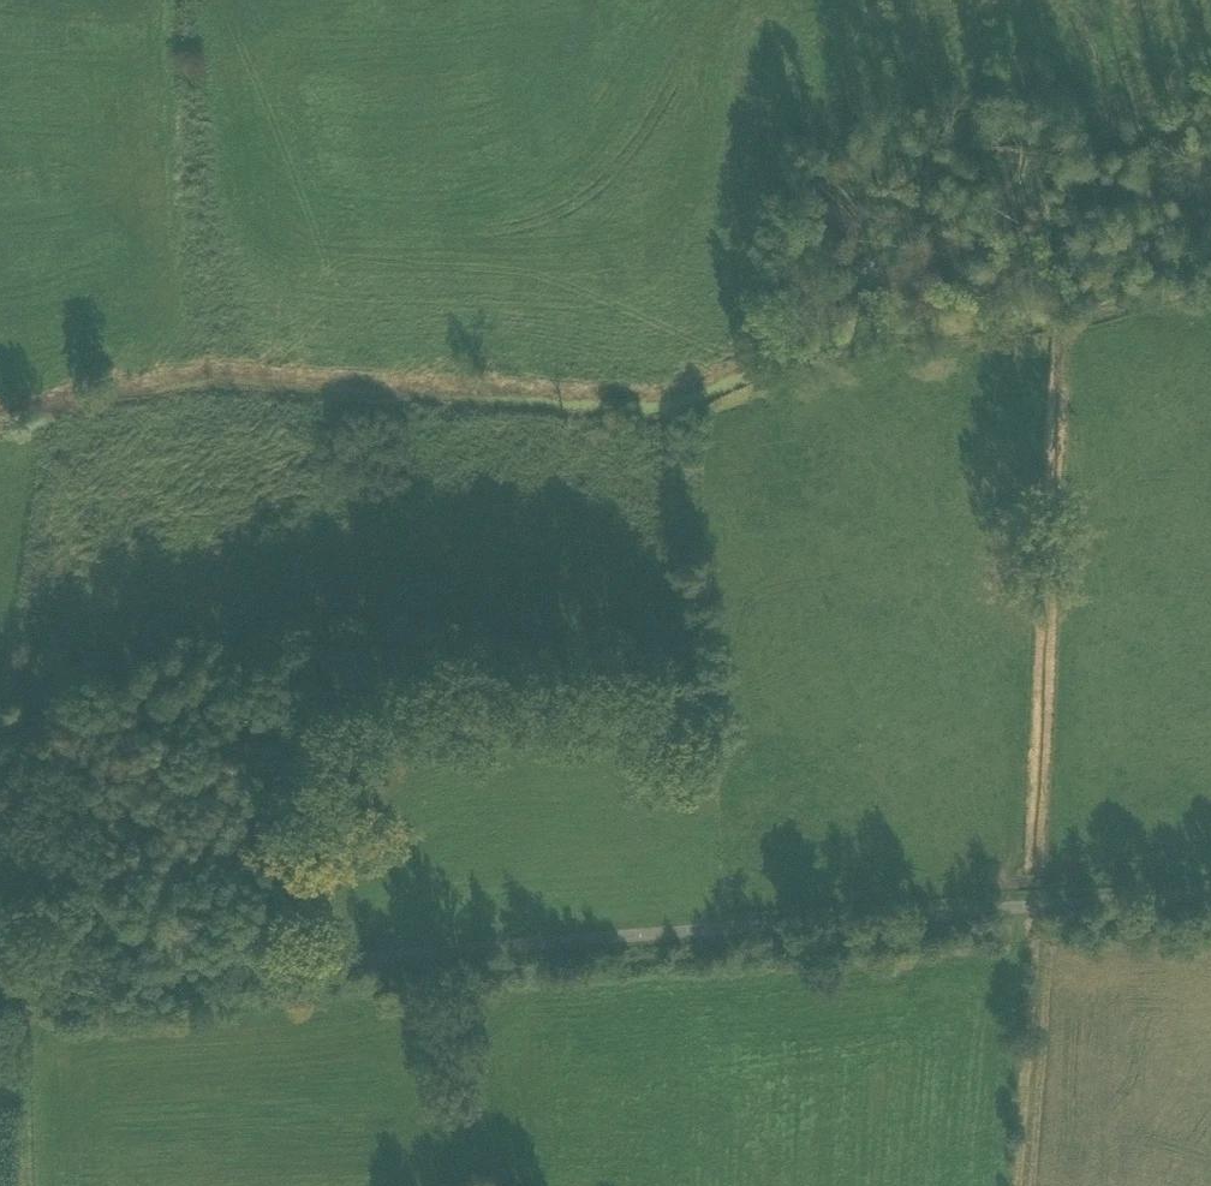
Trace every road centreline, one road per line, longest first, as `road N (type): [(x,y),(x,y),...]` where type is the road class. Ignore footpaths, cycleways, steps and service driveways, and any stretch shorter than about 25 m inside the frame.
road 1 (unclassified): [(0,982),(1210,892)]

